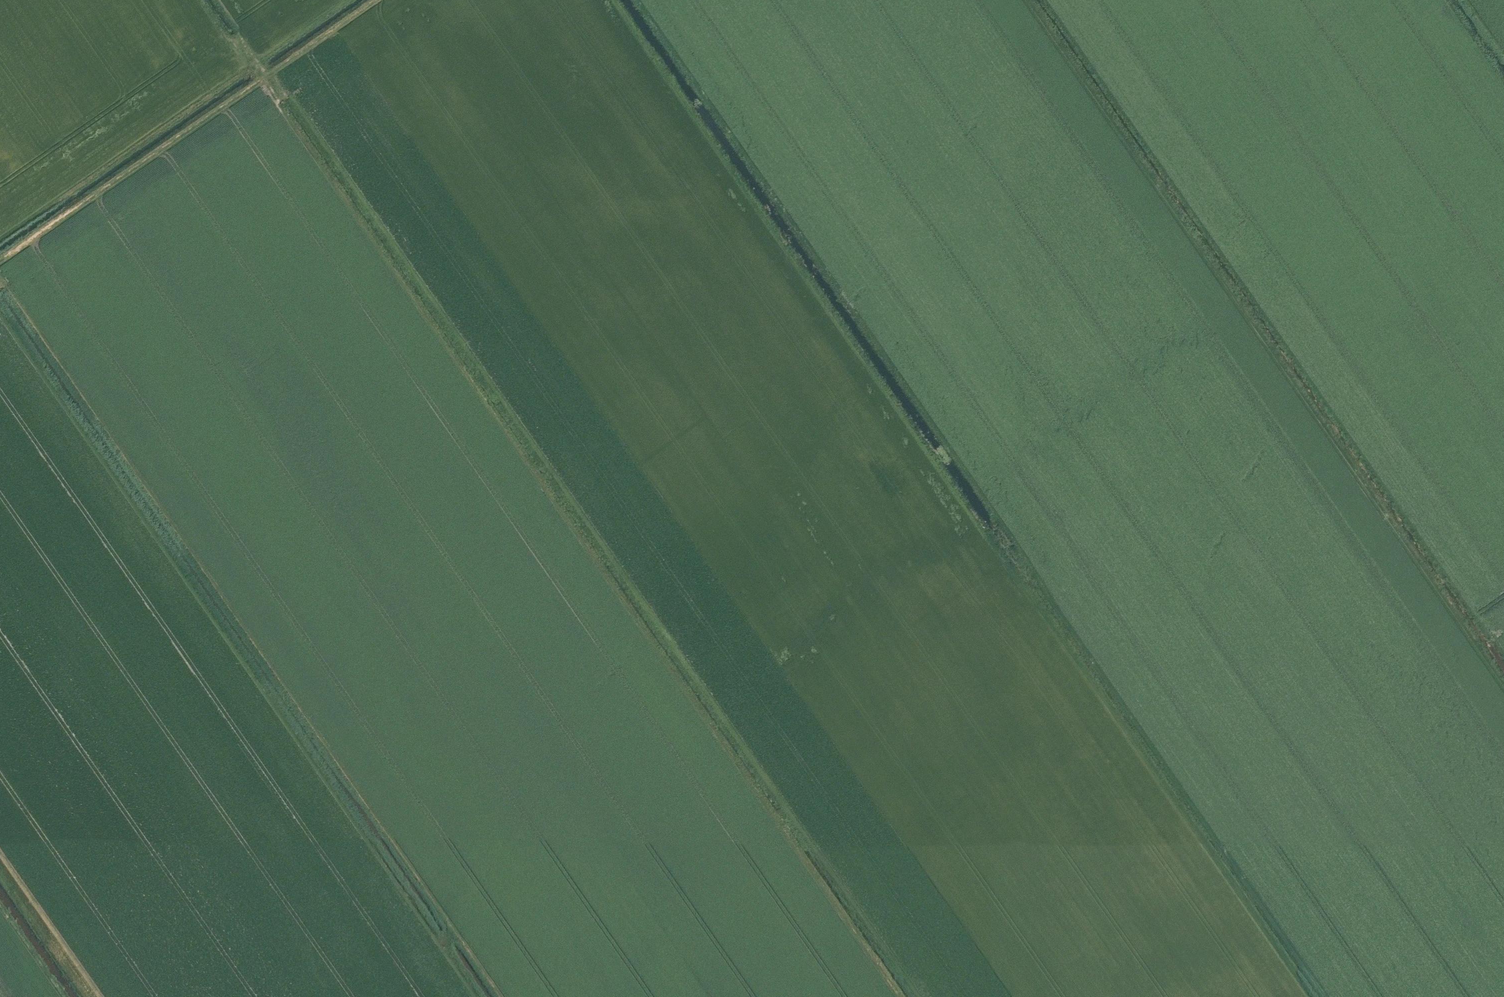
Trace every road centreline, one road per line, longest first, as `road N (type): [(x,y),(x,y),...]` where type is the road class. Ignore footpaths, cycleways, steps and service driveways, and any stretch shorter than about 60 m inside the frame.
road 1 (track): [(0,262),(381,0)]

